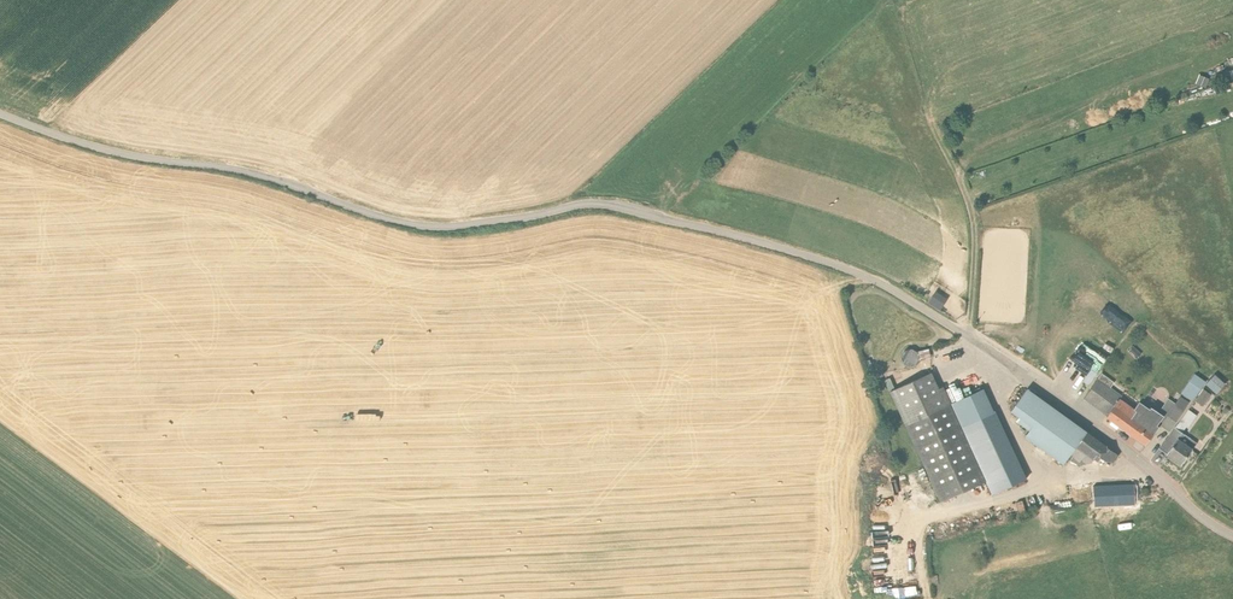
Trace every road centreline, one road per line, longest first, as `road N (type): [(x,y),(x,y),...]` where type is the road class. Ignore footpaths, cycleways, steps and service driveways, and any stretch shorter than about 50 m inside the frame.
road 1 (track): [(972,337),(863,276),(615,206),(585,203),(514,218),(418,225),(253,173),(121,153),(0,113)]
road 2 (track): [(972,337),(972,216),(915,88),(891,4)]
road 3 (unclassified): [(1232,536),(972,337)]

